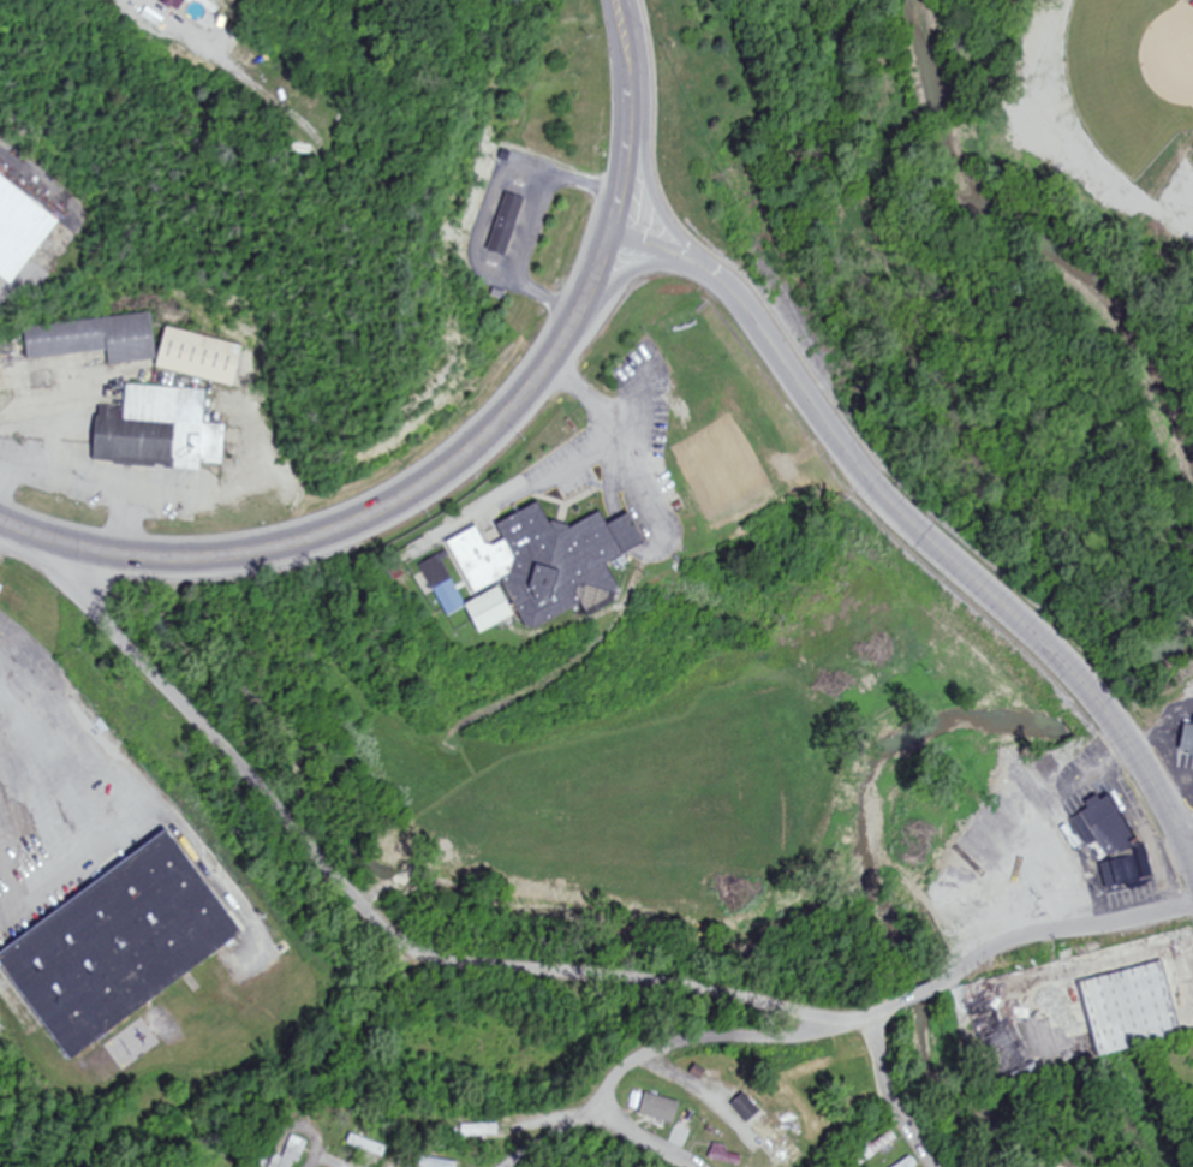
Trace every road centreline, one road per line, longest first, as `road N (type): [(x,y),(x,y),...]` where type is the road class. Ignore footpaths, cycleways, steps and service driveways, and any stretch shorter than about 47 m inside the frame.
road 1 (residential): [(909,999),(864,1018),(824,1018),(607,978),(495,970),(382,936),(258,787),(23,530)]
road 2 (primary): [(587,294),(533,382),(478,442),(408,494),(322,534),(234,554),(163,558),(70,544),(0,520)]
road 3 (primary): [(1086,687),(870,482),(718,281)]
road 4 (residential): [(688,1166),(614,1121),(606,1102),(619,1077),(675,1044),(797,1036),(845,1019)]
road 5 (residential): [(1192,909),(1014,942),(931,989)]
road 6 (residential): [(943,1166),(903,1118),(881,1012)]
road 7 (primary): [(694,264),(657,203),(628,108)]
road 8 (primary): [(1192,860),(1109,716)]
road 9 (primary): [(628,108),(609,236)]

